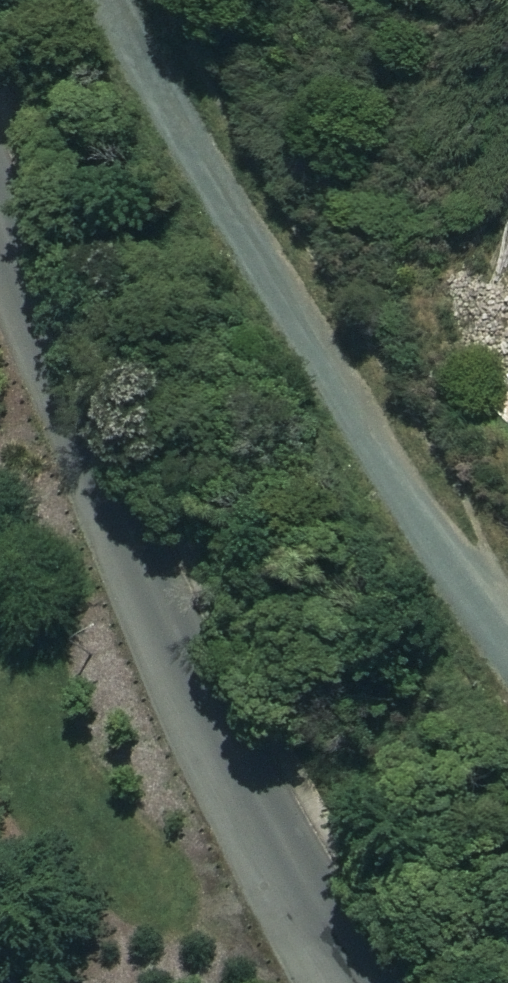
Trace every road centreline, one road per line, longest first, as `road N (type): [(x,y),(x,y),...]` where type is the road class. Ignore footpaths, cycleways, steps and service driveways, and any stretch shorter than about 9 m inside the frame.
road 1 (residential): [(0,227),(169,641),(258,824),(360,982)]
road 2 (track): [(115,0),(466,612),(507,658)]

